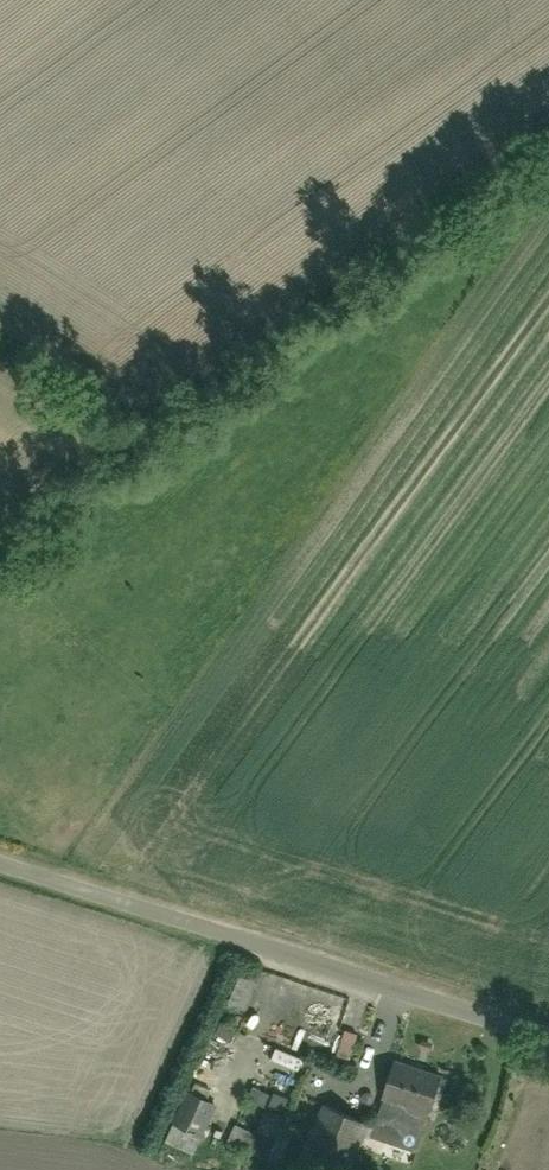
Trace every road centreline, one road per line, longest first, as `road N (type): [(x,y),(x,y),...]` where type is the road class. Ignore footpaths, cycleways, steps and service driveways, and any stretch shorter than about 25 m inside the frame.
road 1 (residential): [(548,1030),(0,856)]

